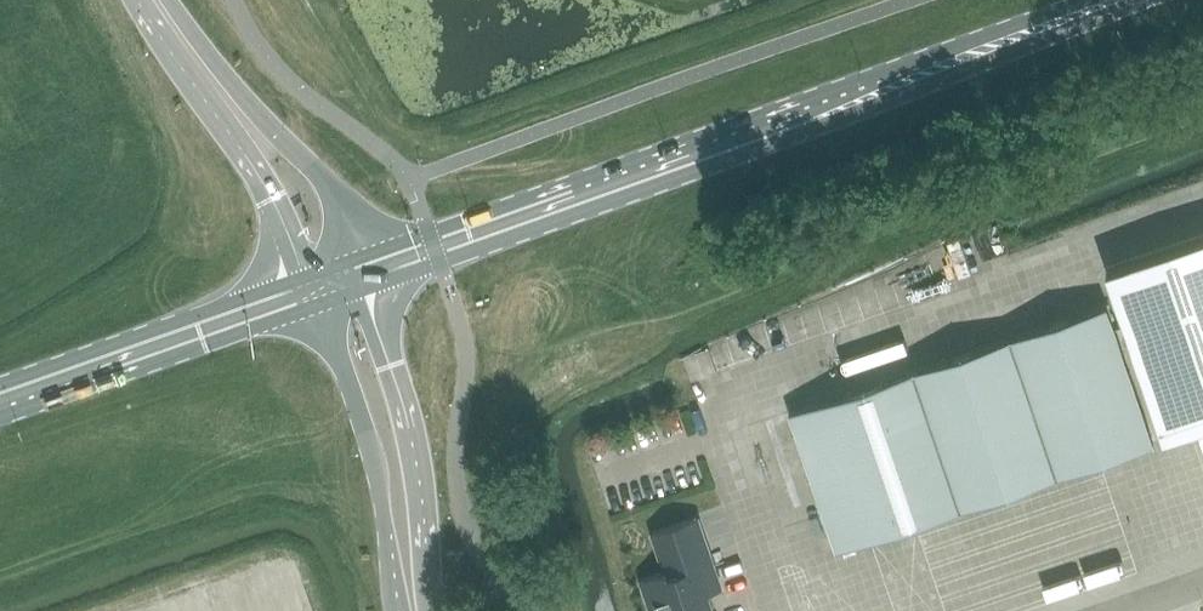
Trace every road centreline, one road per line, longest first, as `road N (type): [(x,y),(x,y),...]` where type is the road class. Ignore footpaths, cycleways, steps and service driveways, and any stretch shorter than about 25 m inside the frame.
road 1 (primary): [(362,273),(1115,0)]
road 2 (tertiary): [(430,610),(410,429),(362,273)]
road 3 (tertiary): [(300,295),(369,442),(398,610)]
road 4 (primary): [(0,400),(300,295)]
road 5 (tertiary): [(362,273),(341,203),(312,164),(203,70)]
road 6 (tertiary): [(203,70),(220,117),(271,197),(300,295)]

